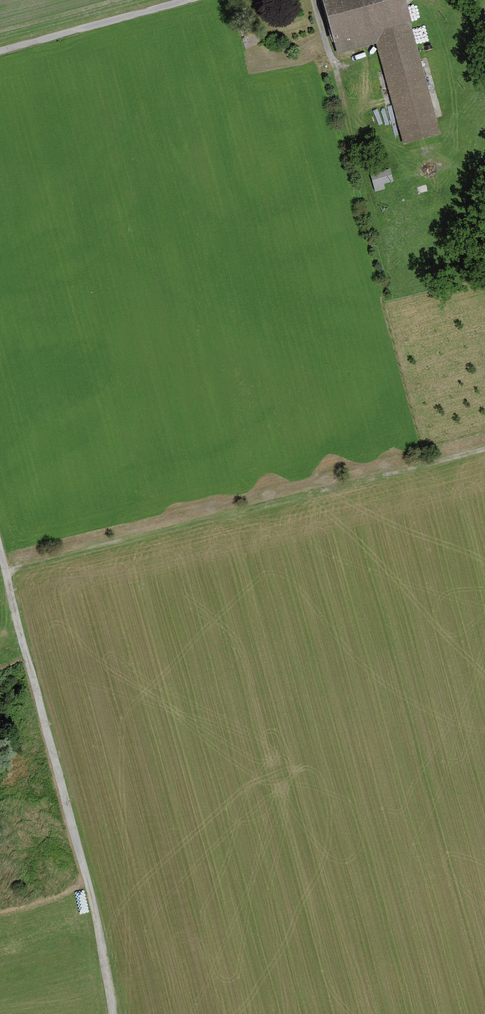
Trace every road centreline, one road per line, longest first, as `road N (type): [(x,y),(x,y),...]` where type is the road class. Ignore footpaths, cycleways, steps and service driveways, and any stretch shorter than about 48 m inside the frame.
road 1 (track): [(6,572),(484,449)]
road 2 (track): [(0,549),(118,1013)]
road 3 (track): [(186,0),(0,51)]

